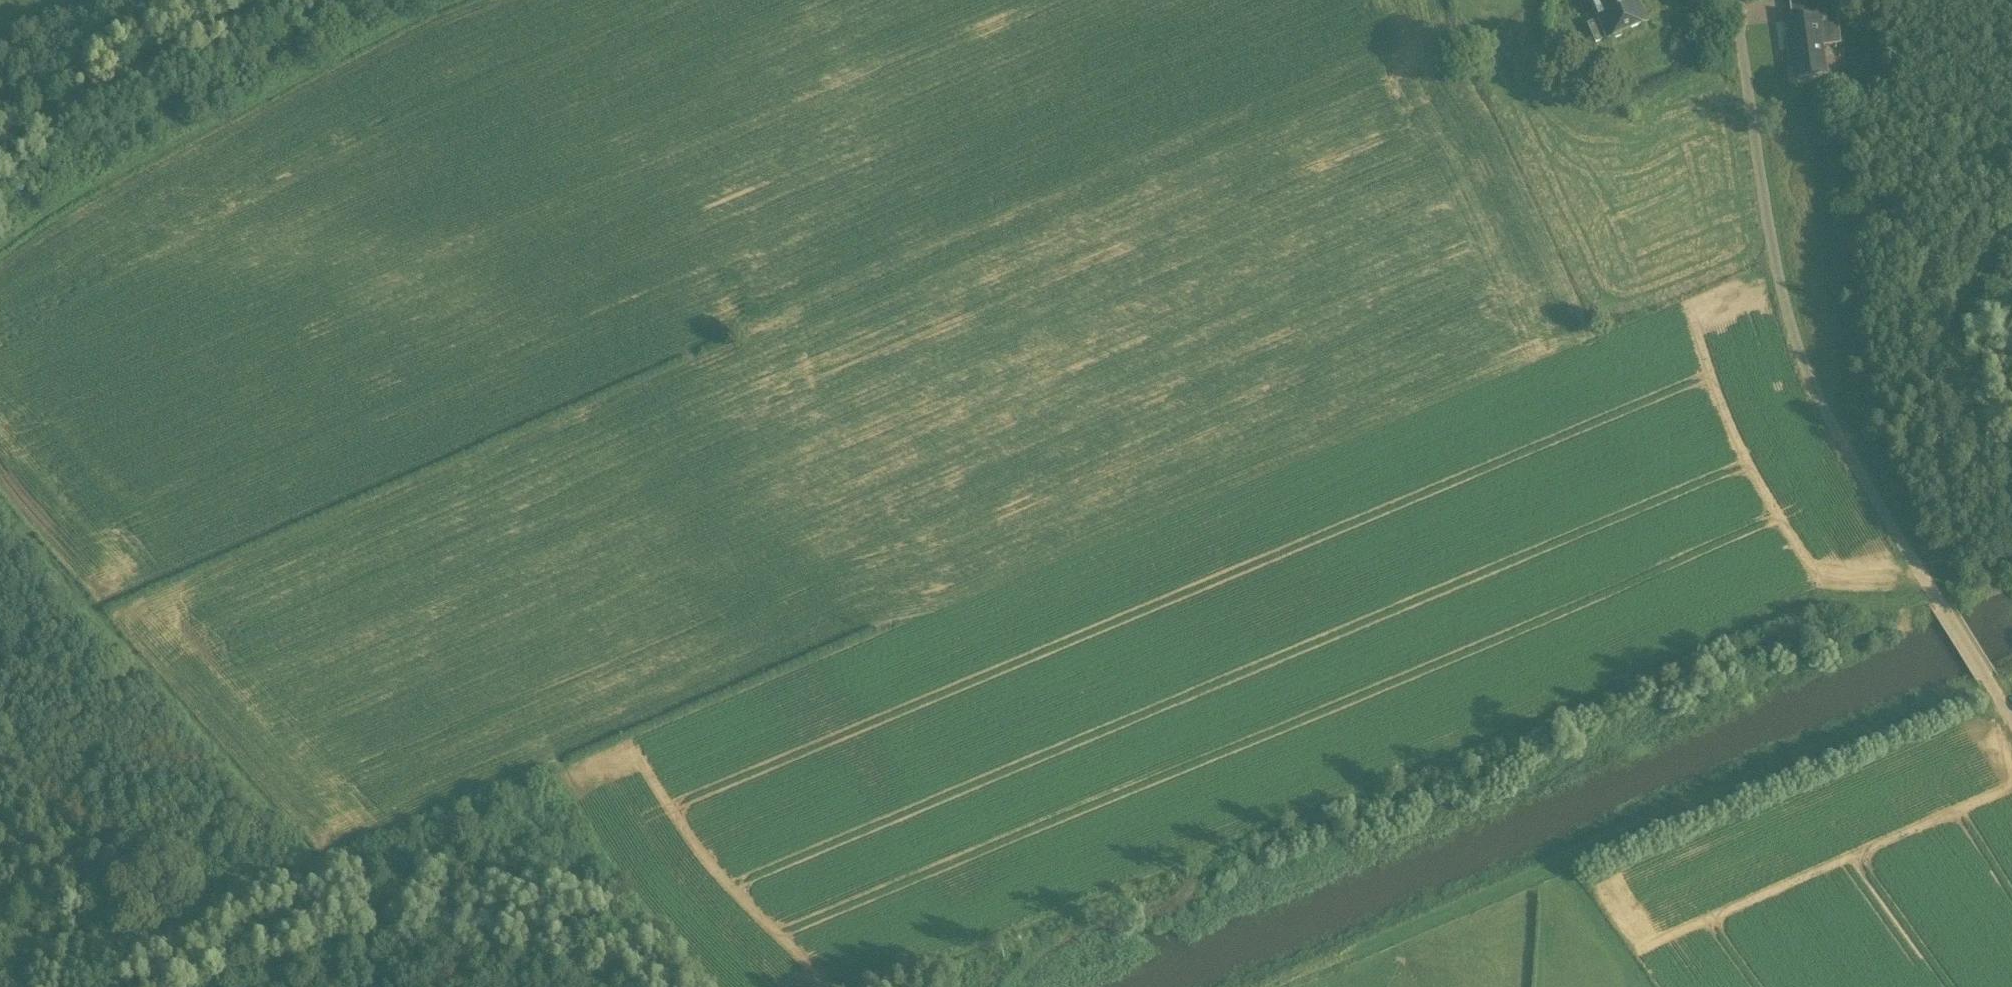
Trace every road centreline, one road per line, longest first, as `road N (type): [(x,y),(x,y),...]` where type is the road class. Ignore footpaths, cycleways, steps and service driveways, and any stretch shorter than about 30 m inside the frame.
road 1 (unclassified): [(2011,718),(1802,367),(1777,296),(1734,16)]

